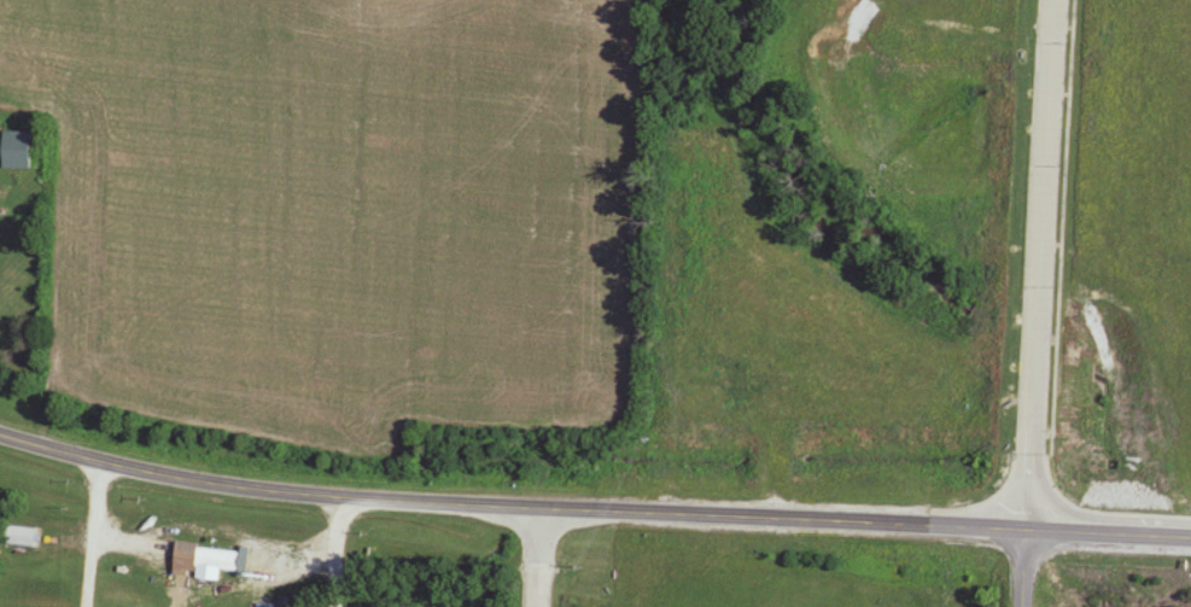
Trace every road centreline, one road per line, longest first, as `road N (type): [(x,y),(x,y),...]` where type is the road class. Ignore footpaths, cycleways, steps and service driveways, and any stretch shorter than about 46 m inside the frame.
road 1 (secondary): [(1190,554),(235,492),(116,475),(0,443)]
road 2 (residential): [(1023,543),(1050,0)]
road 3 (residential): [(88,606),(100,471)]

